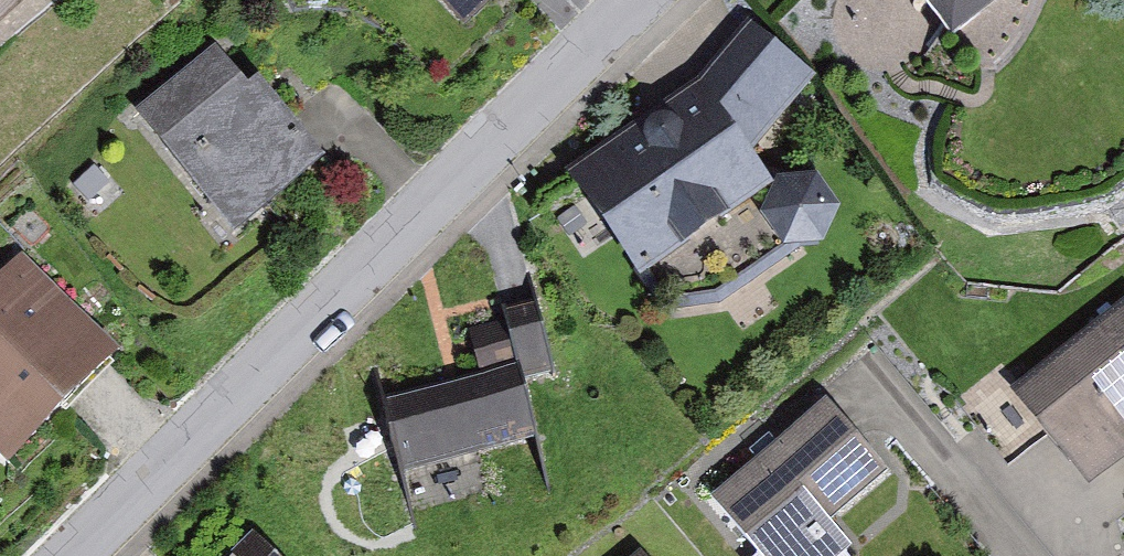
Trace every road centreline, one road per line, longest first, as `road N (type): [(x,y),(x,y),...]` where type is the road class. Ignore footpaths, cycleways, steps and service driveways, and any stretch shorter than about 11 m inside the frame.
road 1 (residential): [(665,0),(423,230),(109,555)]

